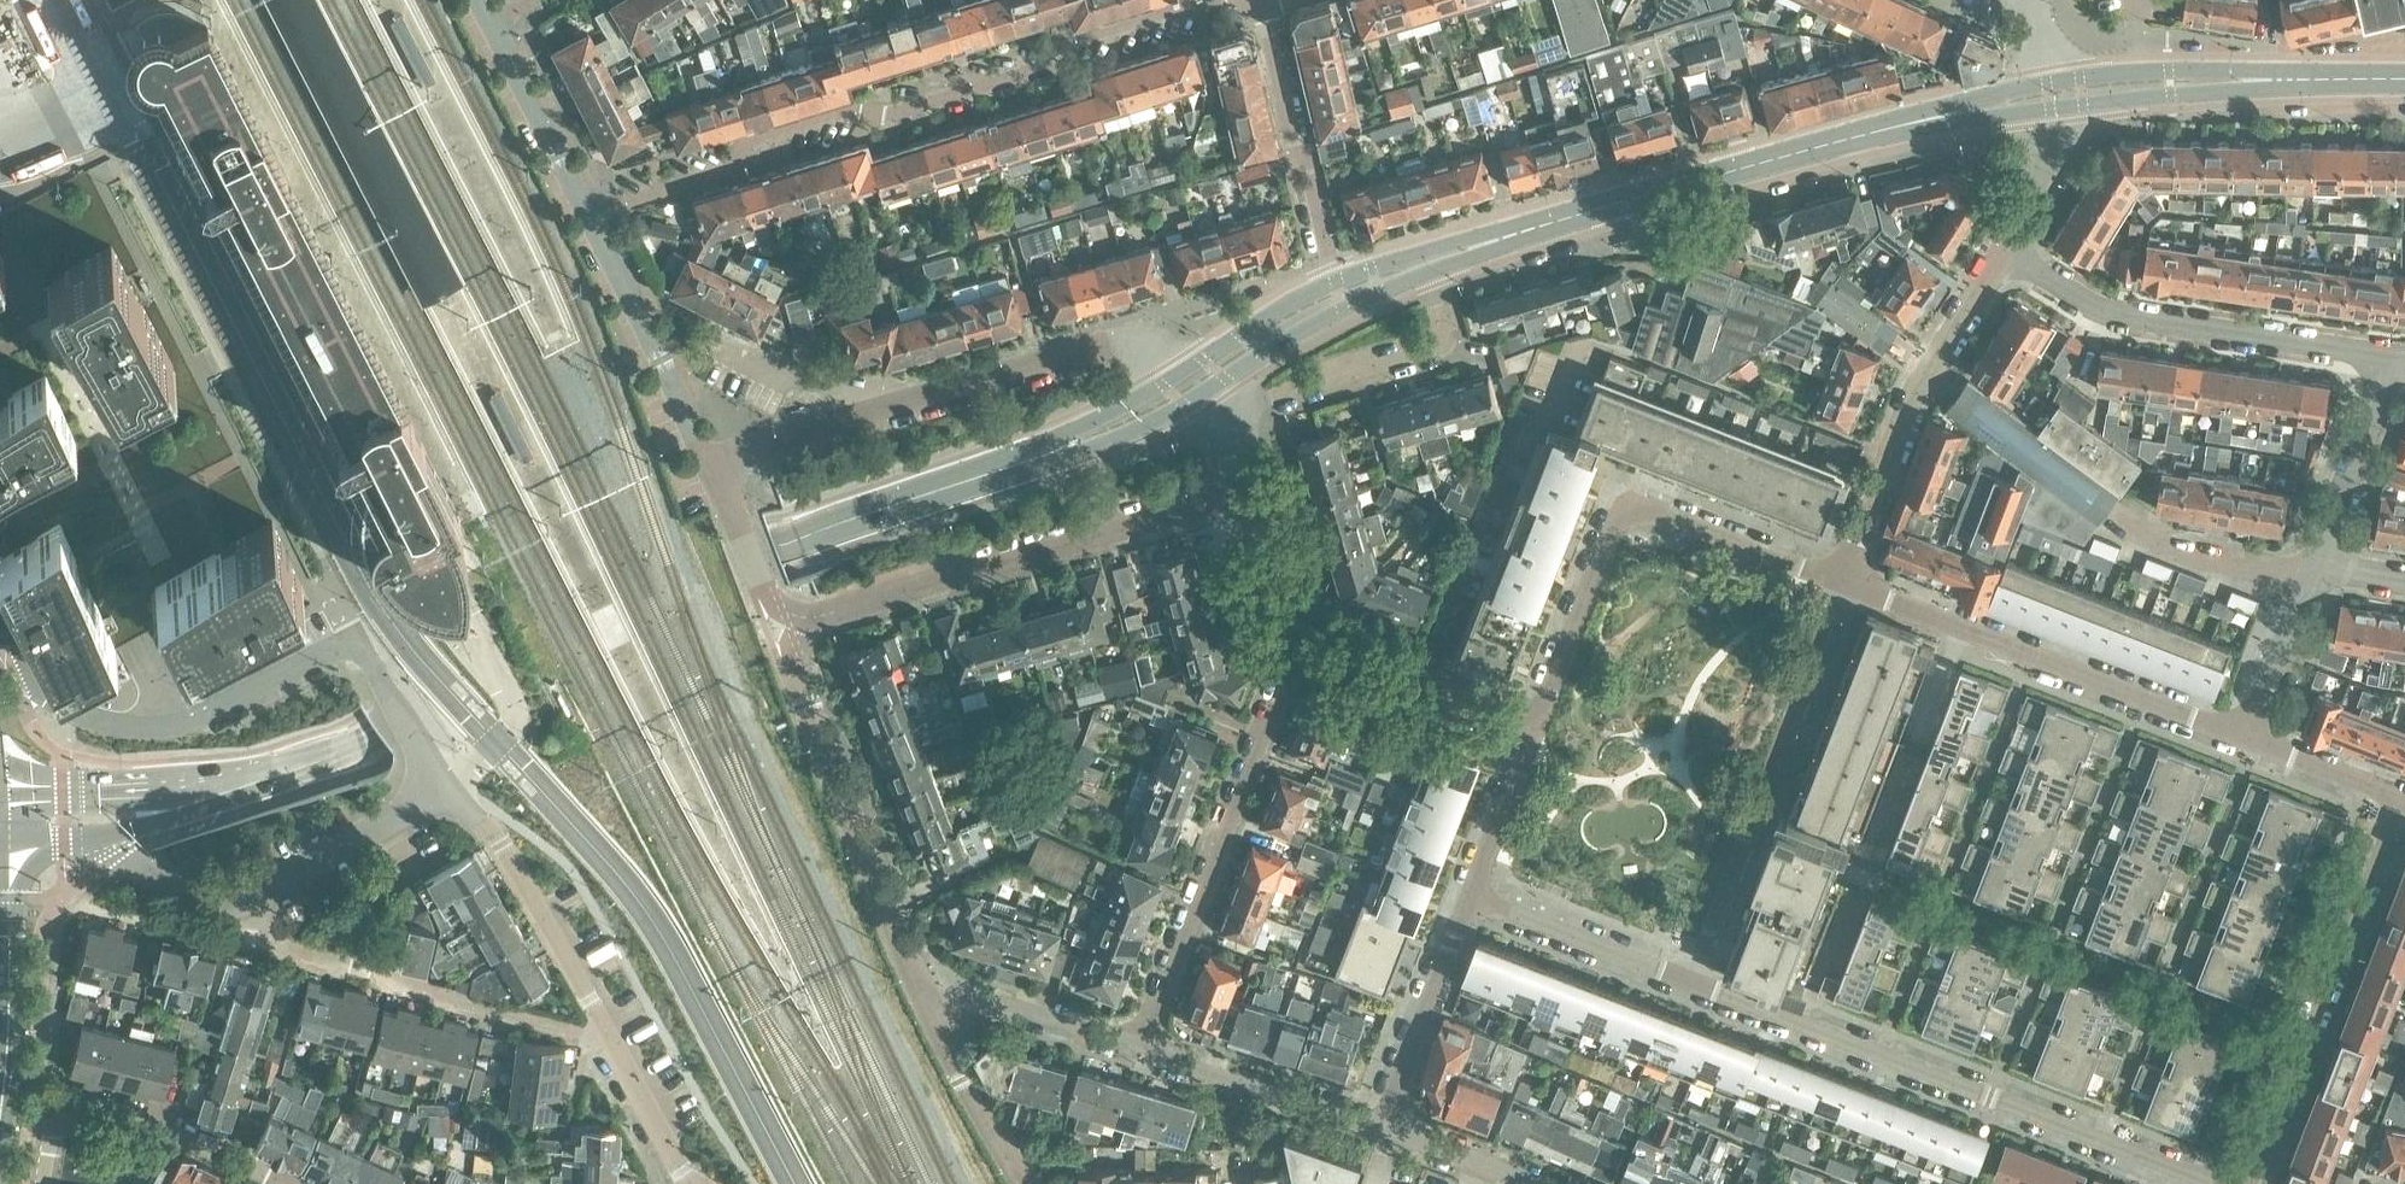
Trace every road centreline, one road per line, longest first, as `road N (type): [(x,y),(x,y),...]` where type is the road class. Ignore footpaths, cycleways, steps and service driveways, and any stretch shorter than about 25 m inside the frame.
road 1 (secondary): [(274,775),(383,733),(775,544),(1047,455)]
road 2 (residential): [(589,217),(726,171),(752,138),(838,109),(895,113),(1047,66),(1080,36),(1198,0)]
road 3 (residential): [(456,782),(353,638),(176,726),(151,729),(49,698),(0,652)]
road 4 (residential): [(2208,1183),(1691,985)]
road 5 (residential): [(708,466),(1114,341),(1142,343),(1180,372)]
road 6 (residential): [(1538,734),(1627,508),(1654,500),(1845,582)]
road 7 (residential): [(803,621),(1258,490)]
road 8 (residential): [(2255,742),(1845,582)]
road 9 (residential): [(1845,582),(1691,985)]
road 10 (residential): [(934,1024),(796,675),(794,646),(803,621)]
road 11 (residential): [(1144,1035),(1207,896),(1300,641)]
road 12 (residential): [(2252,1183),(2404,801)]
road 13 (residential): [(2392,360),(2106,311),(2006,252)]
road 14 (secondary): [(1511,236),(1896,126)]
road 15 (residential): [(609,1033),(423,995),(298,947),(262,895)]
road 16 (residential): [(1845,582),(1916,398),(2006,252)]
road 17 (residential): [(609,1033),(502,845),(456,782)]
road 18 (residential): [(1233,410),(1442,341),(1426,271)]
road 19 (residential): [(1336,278),(1259,0)]
road 20 (residential): [(589,217),(708,466)]
road 21 (secondary): [(274,775),(141,789),(0,788)]
road 22 (residential): [(1393,1119),(1144,1035)]
road 23 (residential): [(1538,734),(1300,641)]
road 24 (secondary): [(1206,390),(1344,307),(1426,271)]
road 25 (residential): [(289,1183),(198,1140),(54,1104)]
road 26 (residential): [(1393,1119),(1475,902)]
road 27 (residential): [(1691,985),(1475,902)]
road 28 (unclassified): [(262,895),(456,782)]
road 29 (secondary): [(2279,77),(2170,70),(2061,80)]
road 30 (residential): [(491,22),(589,217)]
road 31 (secondary): [(2065,107),(2241,90),(2279,77)]
road 32 (residential): [(1144,1035),(1056,1008),(980,1008),(934,1024)]
road 33 (residential): [(2324,565),(2392,360)]
road 34 (residential): [(2324,565),(2273,569),(2163,538),(2132,512)]
road 35 (residential): [(2255,742),(2324,565)]
road 36 (residential): [(803,621),(766,599),(708,466)]
road 37 (secondary): [(1336,278),(1180,372)]
road 38 (residential): [(1022,1183),(934,1024)]
road 39 (residential): [(1563,1183),(1393,1119)]
road 40 (secondary): [(1511,236),(1463,241),(1336,278)]
road 41 (residential): [(1475,902),(1538,734)]
road 42 (secondary): [(109,835),(198,809),(274,775)]
road 43 (unclassified): [(109,835),(169,885),(211,903),(262,895)]
road 44 (secondary): [(1047,455),(1105,446),(1206,390)]
road 45 (secondary): [(2061,80),(1956,102),(1896,126)]
road 46 (residential): [(692,1183),(609,1033)]
road 47 (secondary): [(1896,126),(2065,107)]
road 48 (residential): [(2404,801),(2255,742)]
road 49 (residential): [(2006,252),(2064,136),(2065,107)]
road 50 (secondary): [(1180,372),(1076,429),(1047,455)]
road 51 (residential): [(1300,641),(1258,490)]
road 52 (secondary): [(2404,77),(2279,77)]

